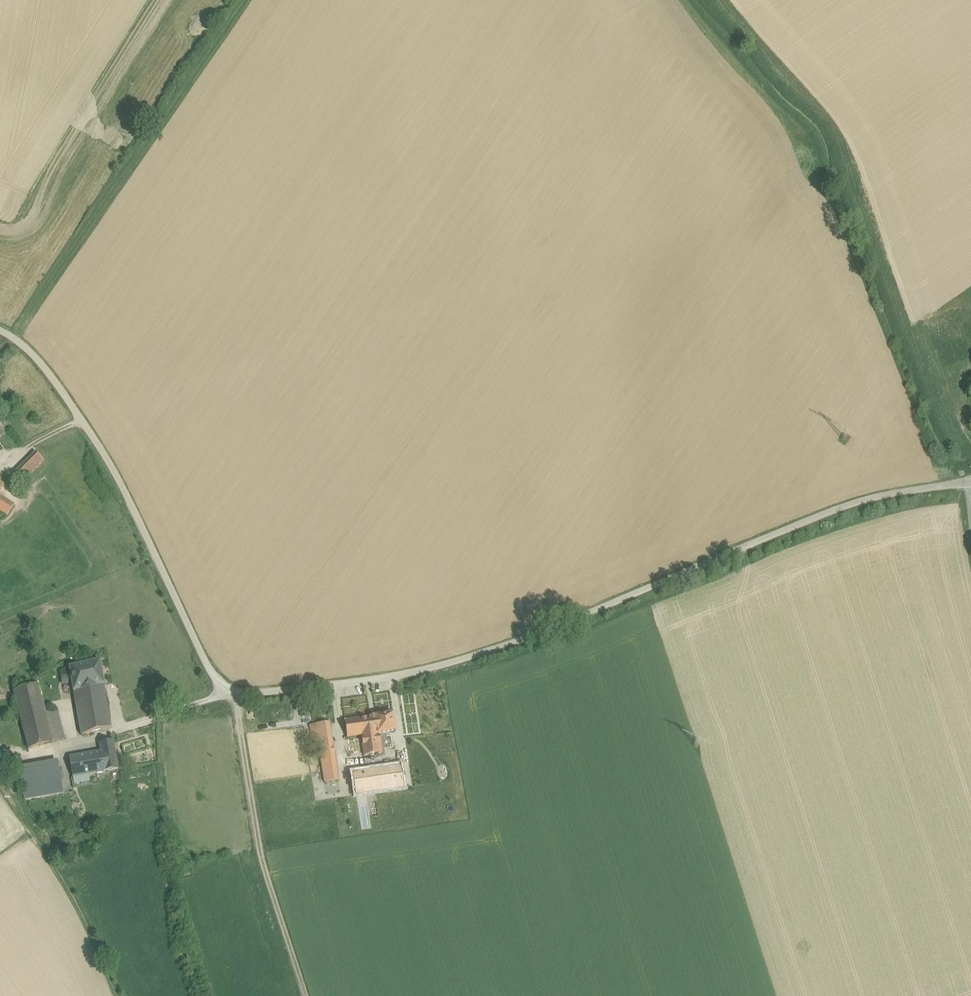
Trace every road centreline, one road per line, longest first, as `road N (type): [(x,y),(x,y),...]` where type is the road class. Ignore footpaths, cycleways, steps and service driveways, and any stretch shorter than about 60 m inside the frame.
road 1 (unclassified): [(0,327),(35,352),(105,458),(226,696),(410,676),(528,638),(839,510),(970,482)]

